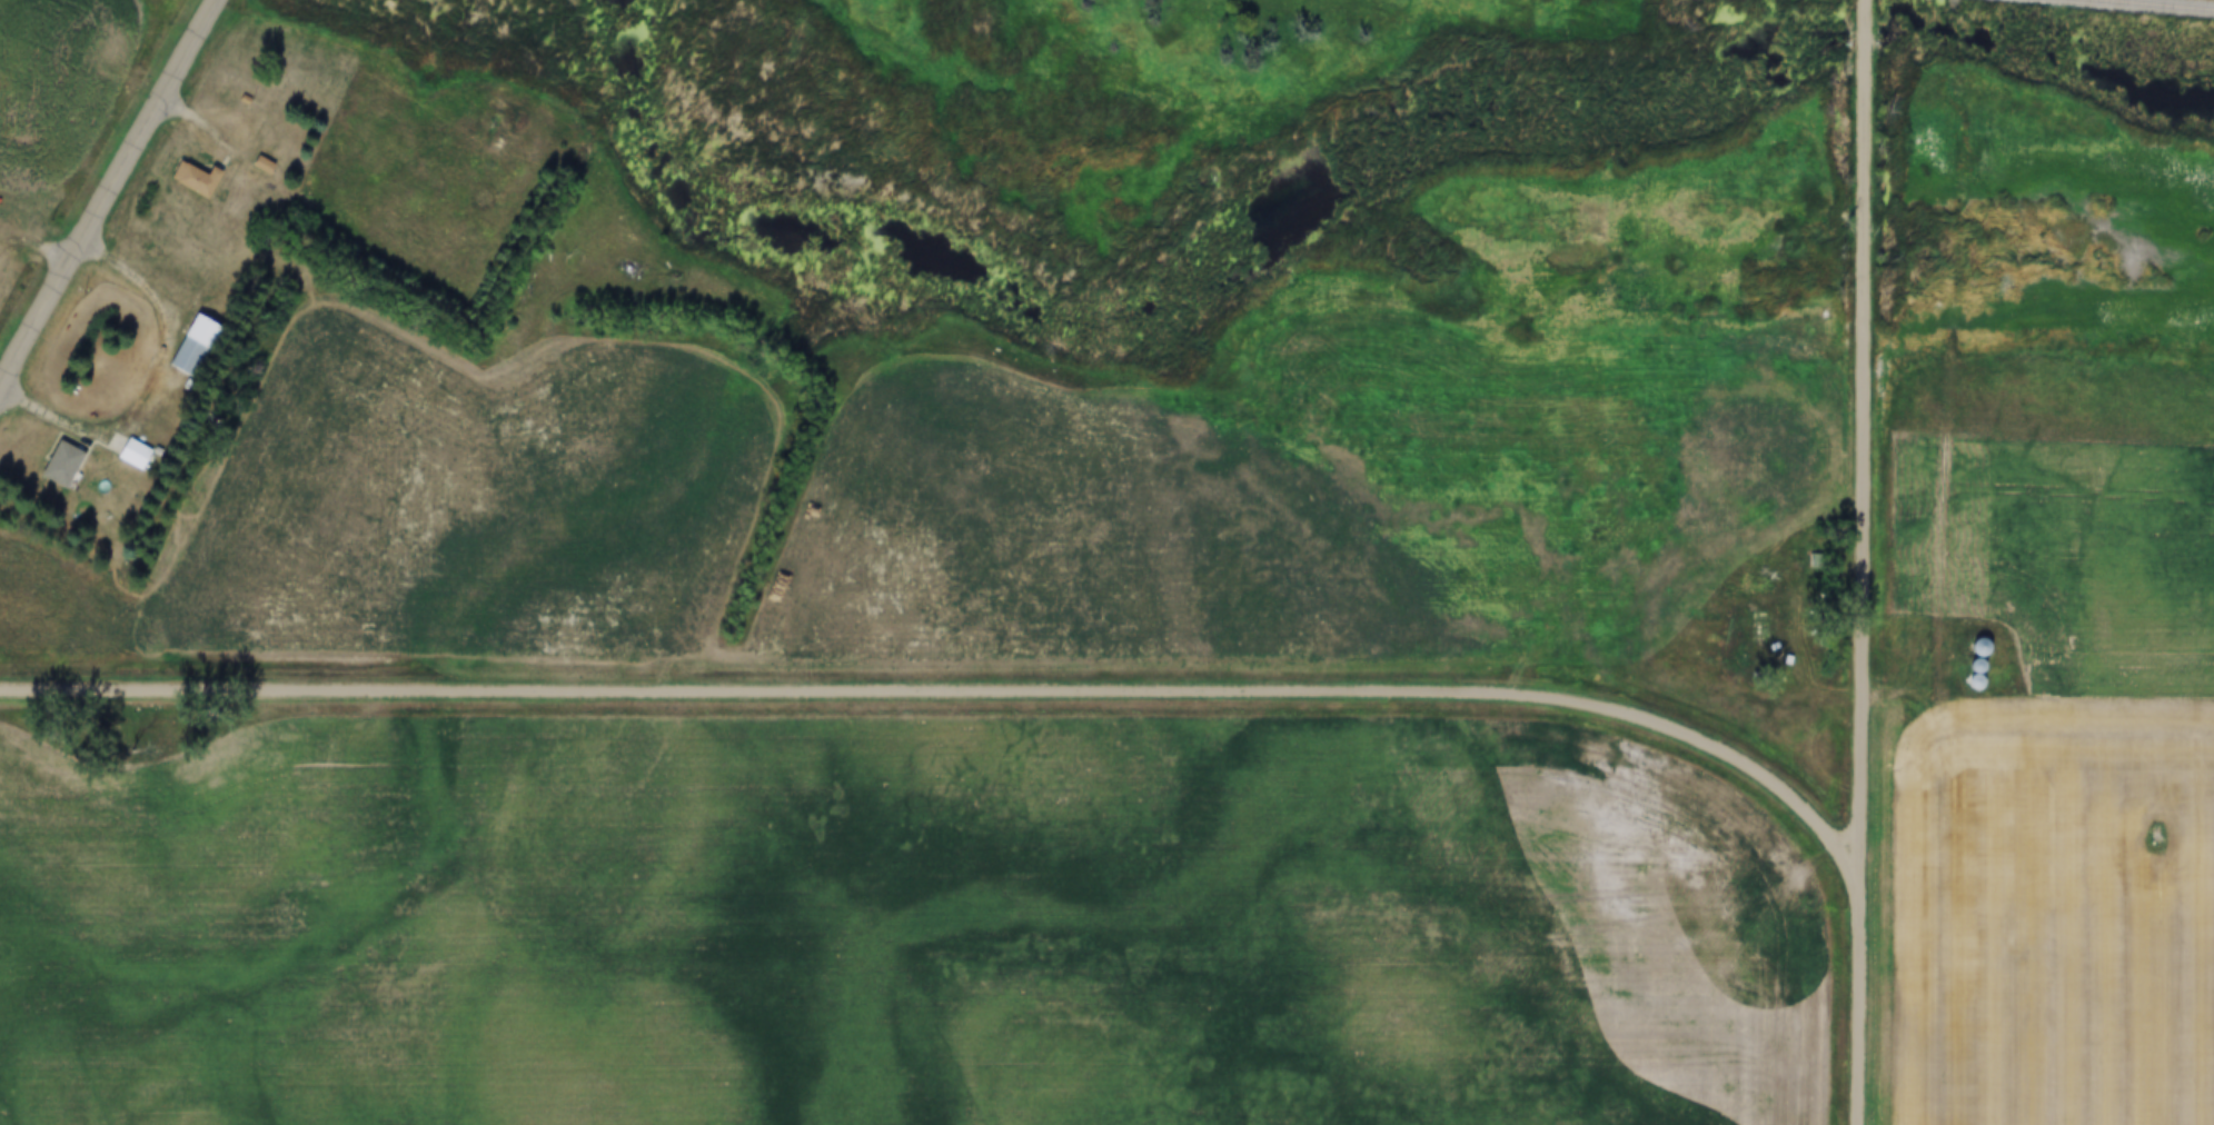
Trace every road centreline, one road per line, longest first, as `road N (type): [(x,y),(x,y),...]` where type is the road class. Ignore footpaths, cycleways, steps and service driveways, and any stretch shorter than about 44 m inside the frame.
road 1 (track): [(1861,866),(1759,768),(1634,713),(1556,695),(0,690)]
road 2 (tertiary): [(0,388),(219,0)]

